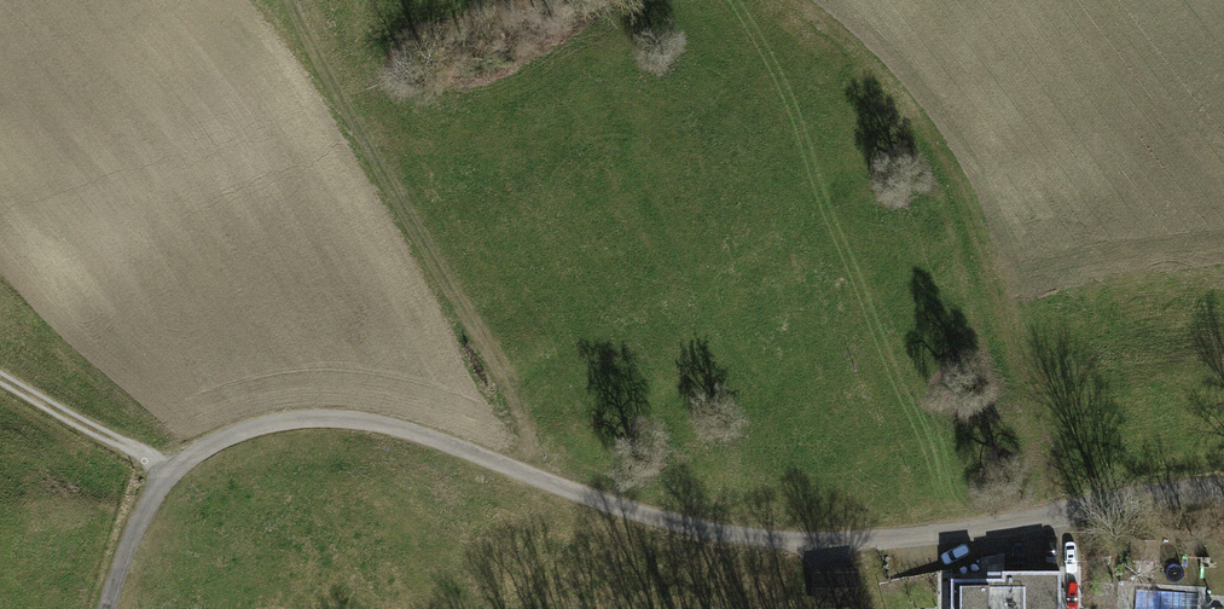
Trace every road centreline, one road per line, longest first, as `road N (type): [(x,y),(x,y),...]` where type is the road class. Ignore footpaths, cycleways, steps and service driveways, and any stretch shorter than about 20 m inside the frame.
road 1 (track): [(106,608),(134,529),(170,473),(213,444),(297,419),(353,420),(413,432),(595,500),(733,536),(828,541),(1060,519)]
road 2 (track): [(537,478),(285,0)]
road 3 (track): [(0,377),(170,473)]
road 4 (residential): [(1060,519),(1223,497)]

